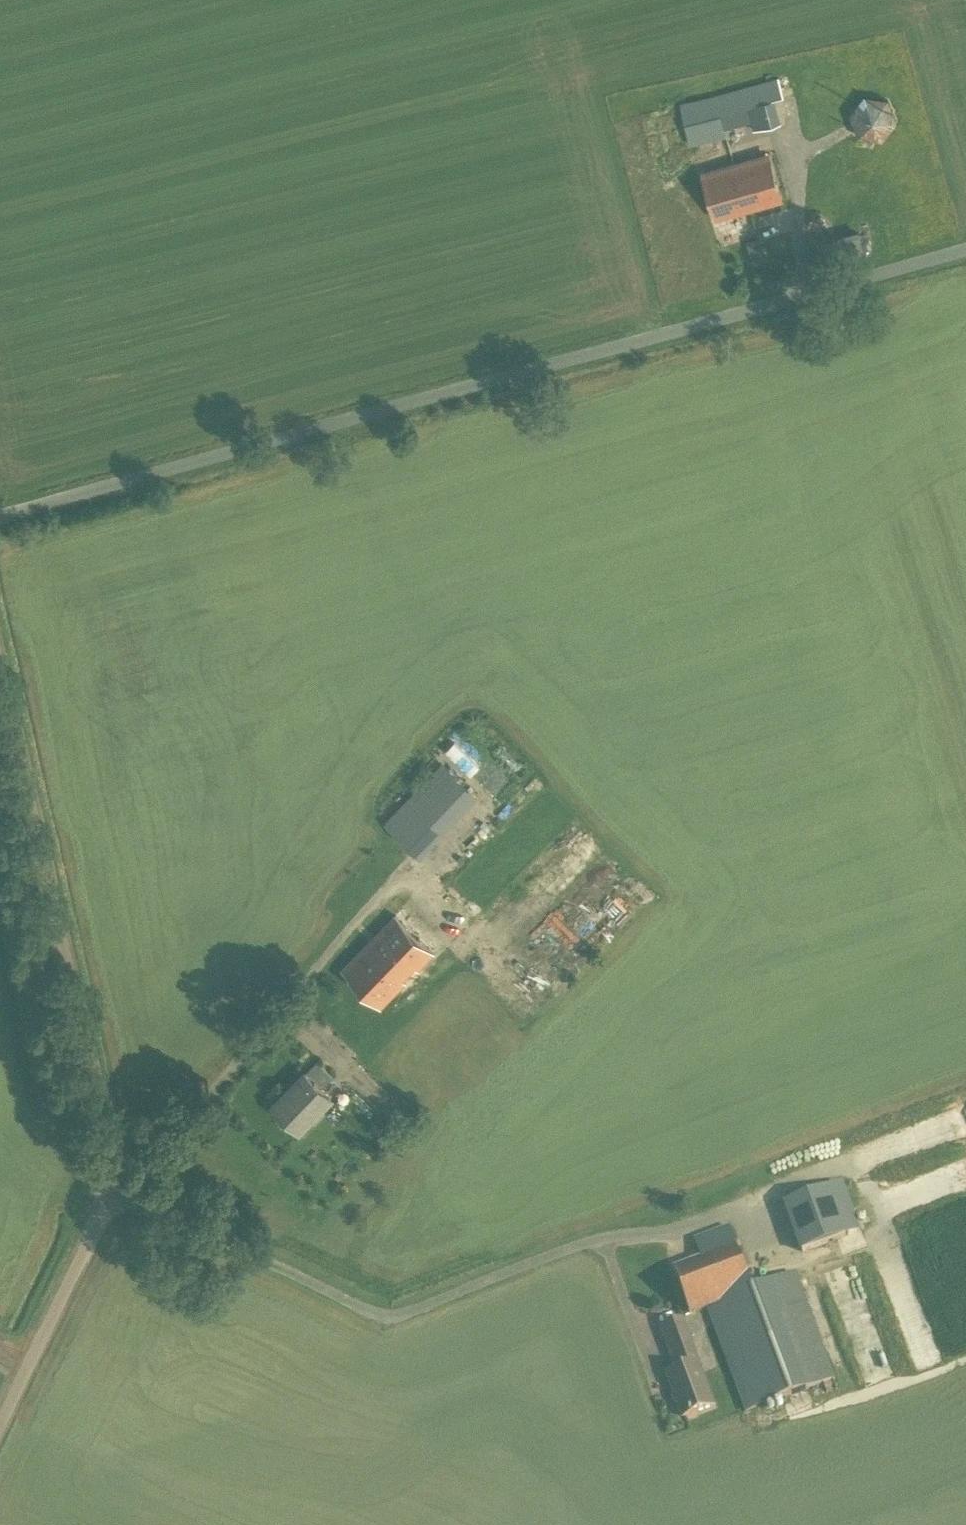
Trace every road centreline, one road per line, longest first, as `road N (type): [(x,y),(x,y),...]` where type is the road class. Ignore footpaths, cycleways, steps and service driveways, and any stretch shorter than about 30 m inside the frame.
road 1 (unclassified): [(0,517),(965,250)]
road 2 (unclassified): [(0,1430),(115,1195),(0,672)]

